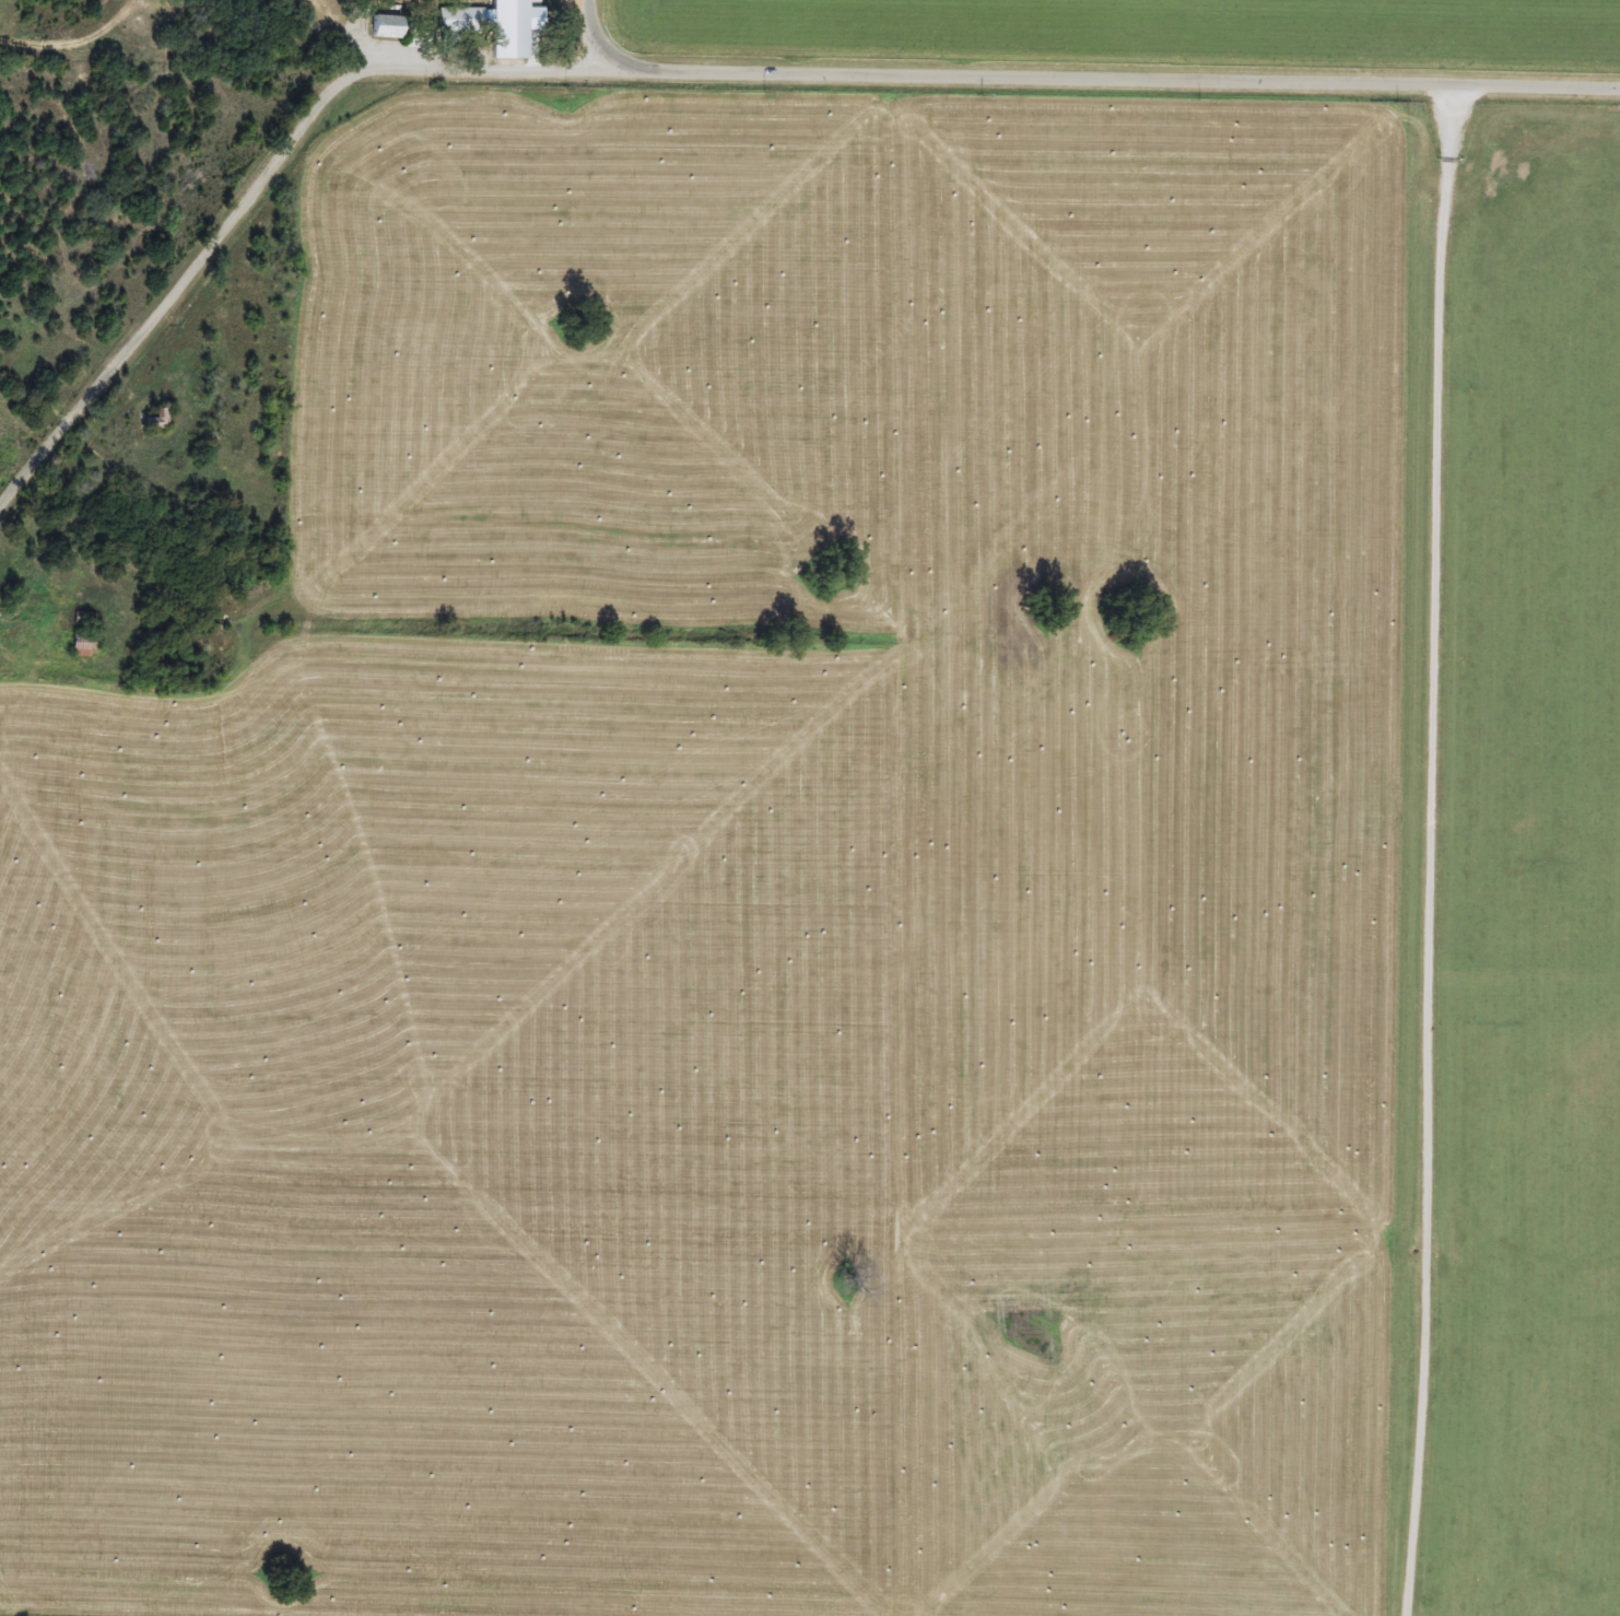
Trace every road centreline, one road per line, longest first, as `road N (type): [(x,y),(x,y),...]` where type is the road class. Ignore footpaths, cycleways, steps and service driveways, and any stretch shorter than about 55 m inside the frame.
road 1 (residential): [(1619,92),(596,71)]
road 2 (residential): [(0,507),(337,86),(385,68),(596,71)]

